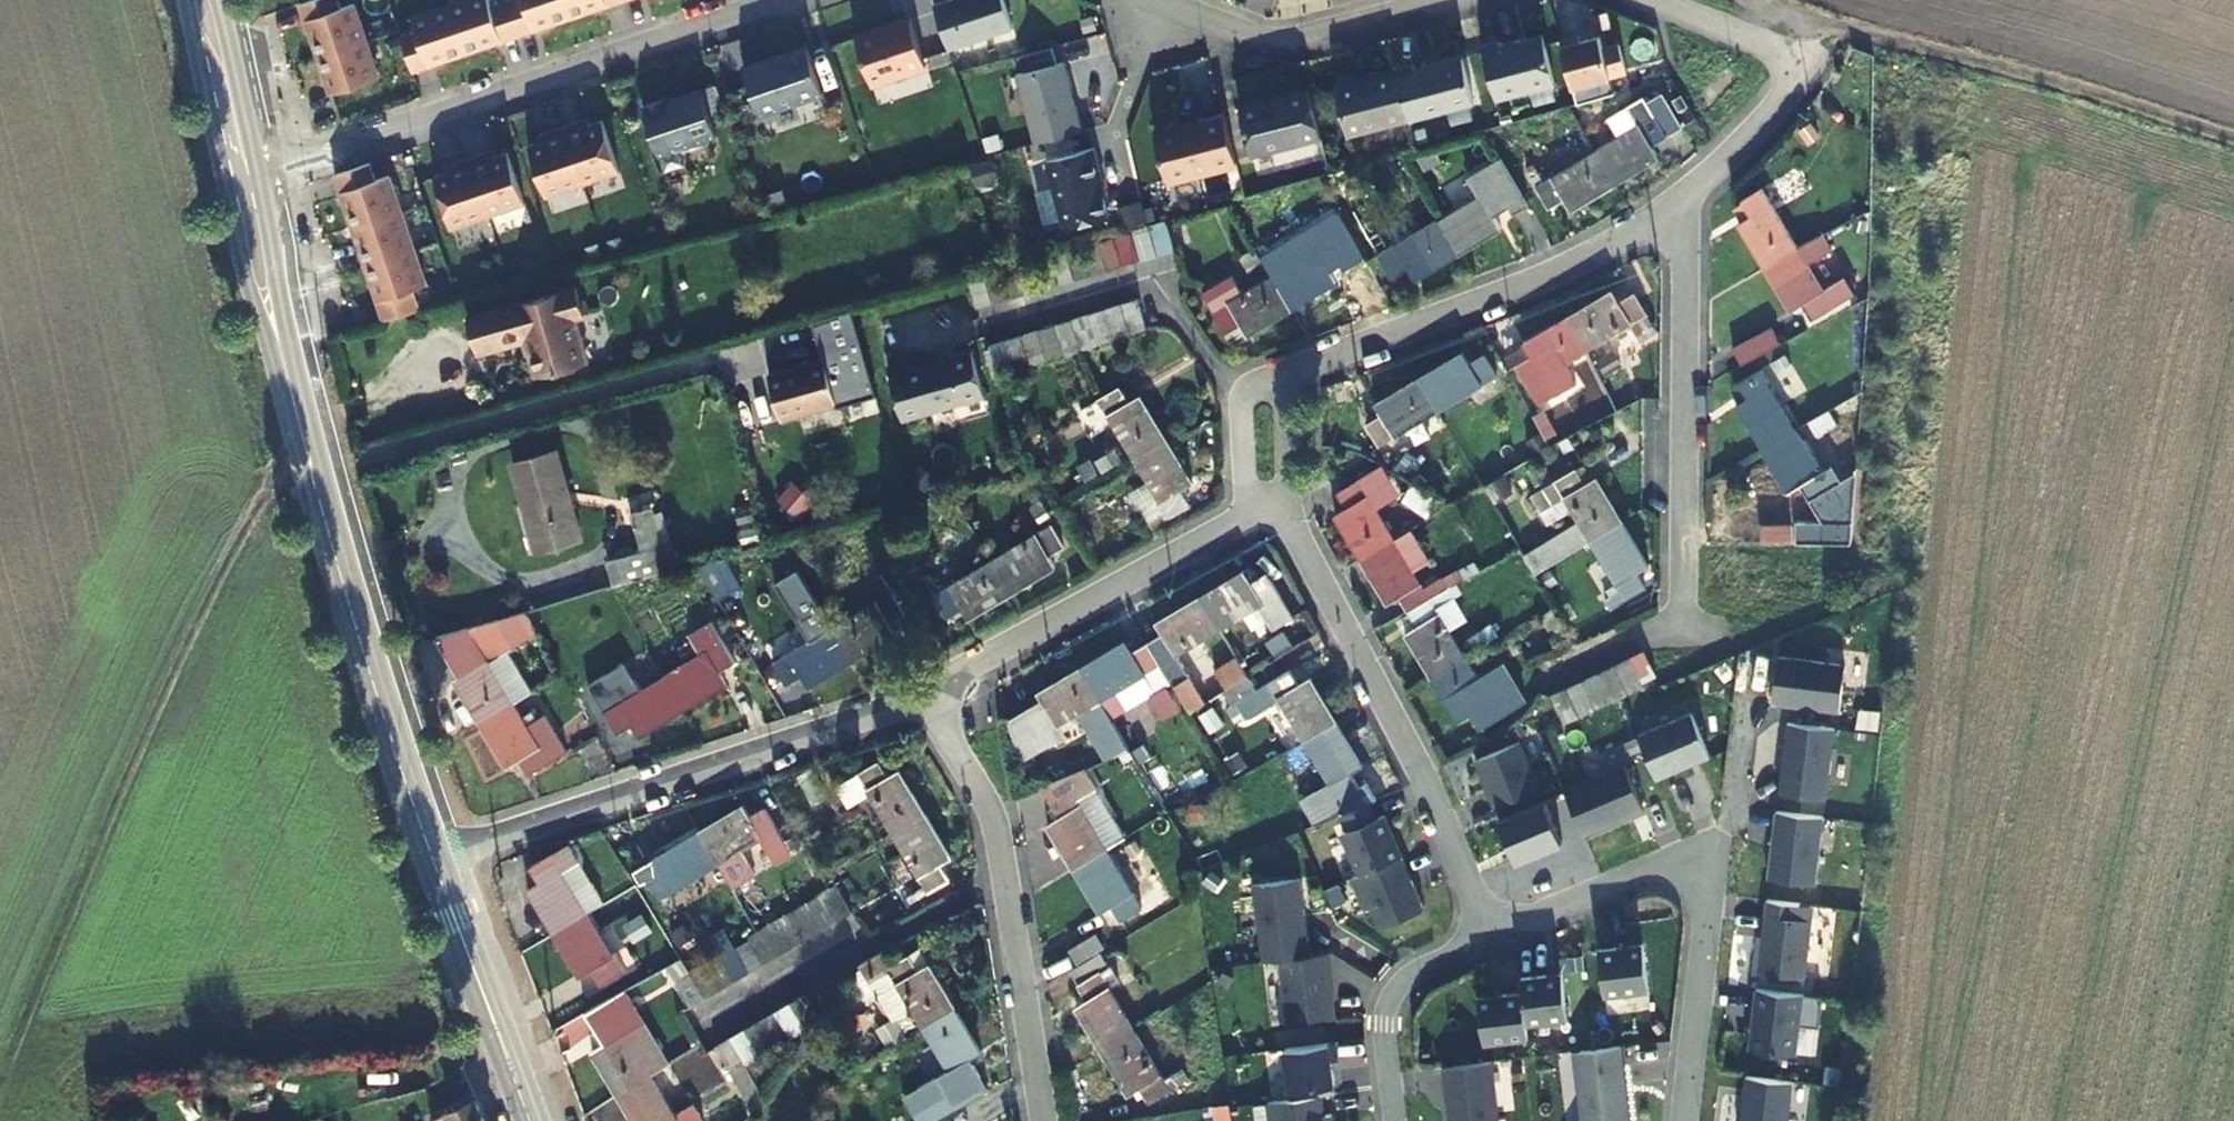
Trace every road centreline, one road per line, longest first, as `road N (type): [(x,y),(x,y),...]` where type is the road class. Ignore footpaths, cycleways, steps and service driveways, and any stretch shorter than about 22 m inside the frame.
road 1 (secondary): [(437,863),(315,476),(243,182)]
road 2 (track): [(0,1067),(40,965),(264,488),(308,446)]
road 3 (residential): [(1272,501),(1253,386),(1604,253),(1689,191)]
road 4 (residential): [(243,182),(798,0)]
road 5 (residential): [(1689,191),(1687,611),(1557,674)]
road 6 (residential): [(437,863),(933,698)]
road 7 (residential): [(1272,501),(1411,754),(1493,937)]
road 8 (residential): [(1684,1120),(1712,890),(1688,871),(1652,869),(1493,937)]
road 9 (residential): [(1046,1120),(994,818),(933,698)]
road 10 (track): [(1844,26),(2233,143)]
road 11 (residential): [(933,698),(1272,501)]
road 12 (residential): [(1159,0),(1268,42),(1453,0)]
road 13 (secondary): [(531,1120),(437,863)]
road 14 (residential): [(1493,937),(1401,980),(1387,1002),(1380,1034),(1393,1120)]
road 15 (residential): [(1642,0),(1816,68)]
road 16 (secondary): [(243,182),(202,0)]
road 17 (residential): [(1689,191),(1744,149),(1816,68)]

